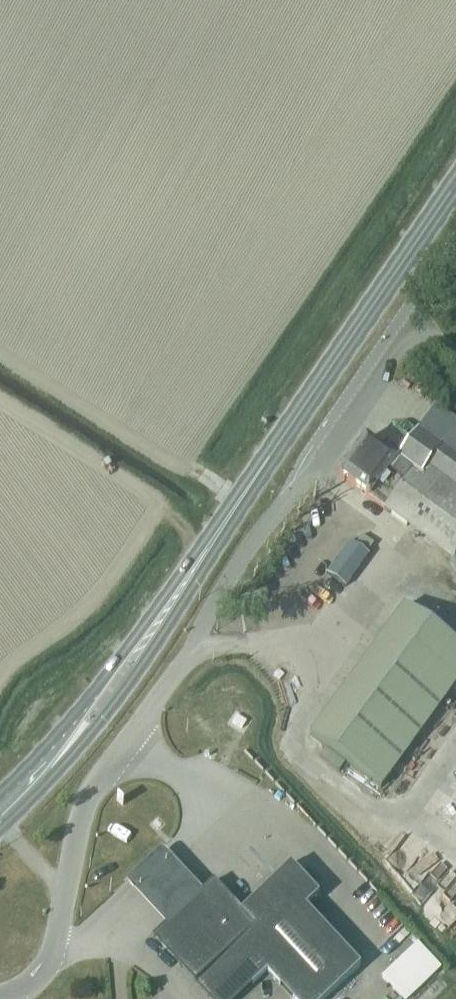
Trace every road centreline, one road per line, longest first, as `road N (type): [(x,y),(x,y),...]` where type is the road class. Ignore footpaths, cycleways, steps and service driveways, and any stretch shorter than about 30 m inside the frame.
road 1 (unclassified): [(197,642),(90,790),(47,967),(32,984),(0,998)]
road 2 (primary): [(0,830),(136,673),(239,499)]
road 3 (unclassified): [(197,642),(297,471),(326,456),(426,316)]
road 4 (primary): [(239,499),(455,183)]
road 5 (primary): [(239,499),(215,519),(83,703),(0,790)]

